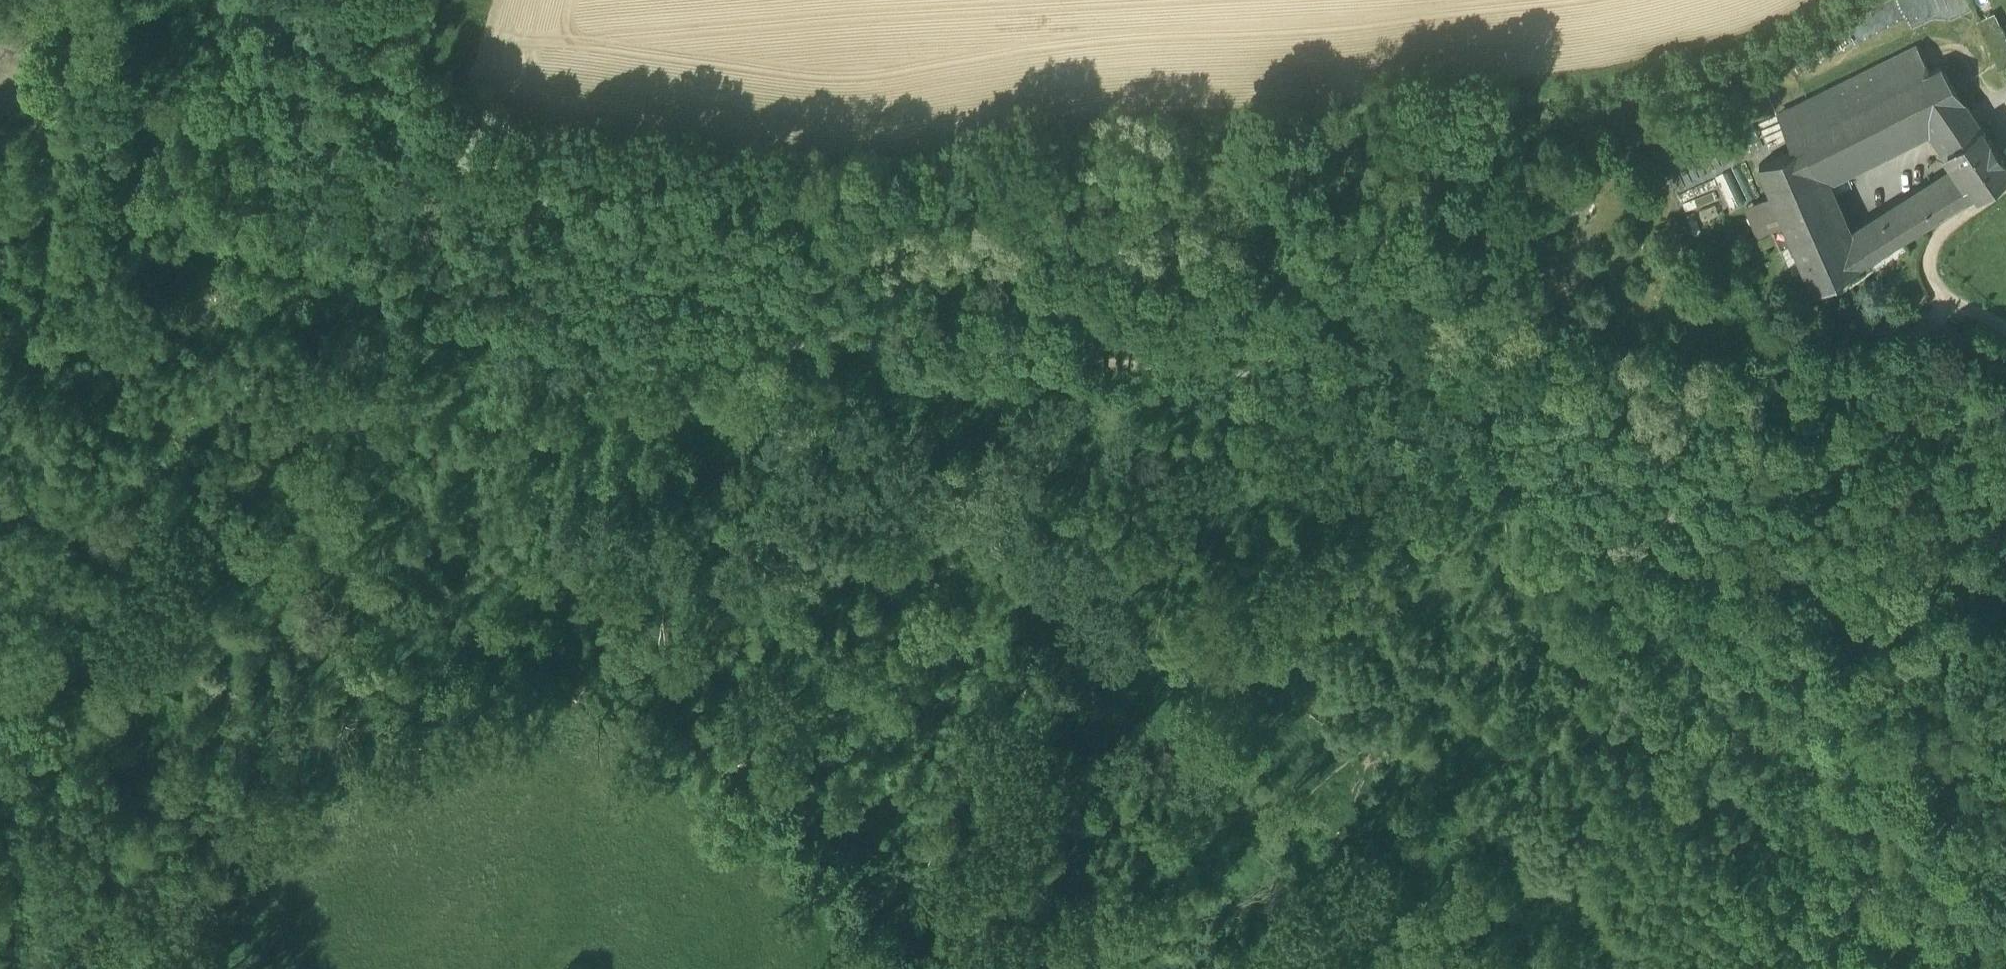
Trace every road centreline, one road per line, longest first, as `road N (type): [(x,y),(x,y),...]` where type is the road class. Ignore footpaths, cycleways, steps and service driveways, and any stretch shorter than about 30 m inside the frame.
road 1 (track): [(339,283),(808,343),(1234,365),(1308,383),(1823,602),(1874,642),(2005,816)]
road 2 (track): [(0,263),(162,319),(339,283)]

